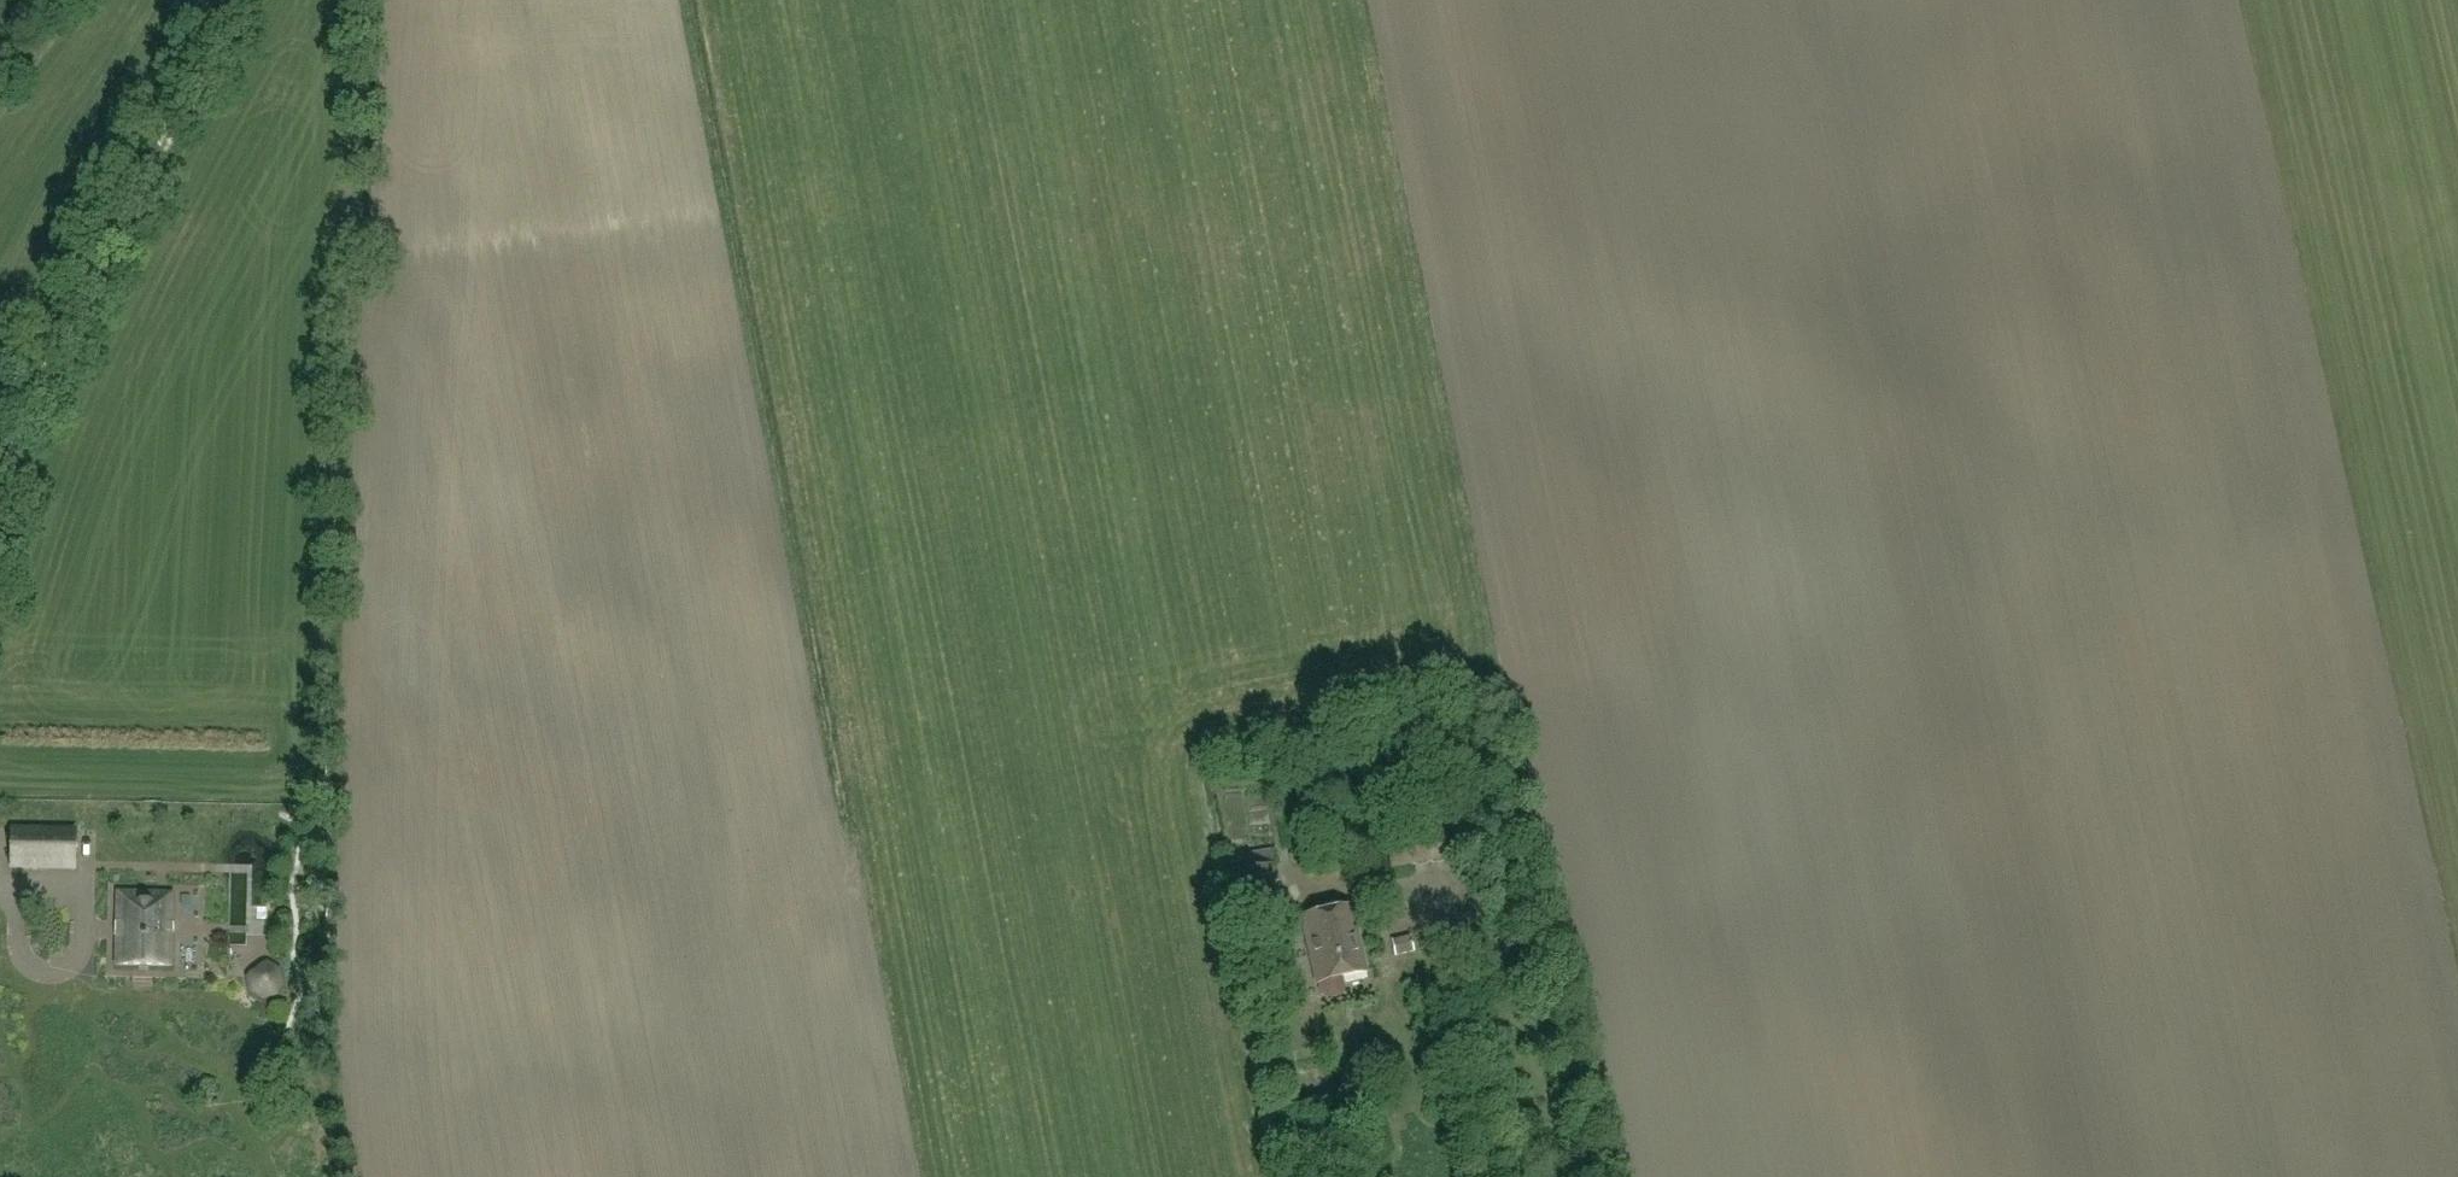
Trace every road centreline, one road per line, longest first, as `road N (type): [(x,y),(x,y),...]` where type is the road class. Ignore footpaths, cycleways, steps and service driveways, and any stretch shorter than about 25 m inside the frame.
road 1 (unclassified): [(245,0),(66,340),(0,508)]

